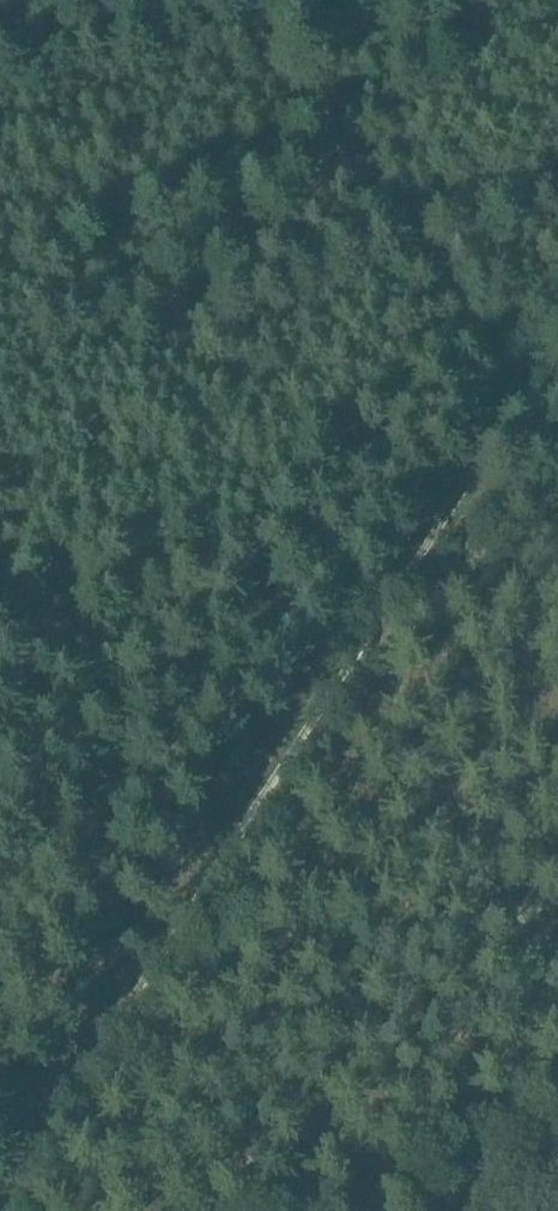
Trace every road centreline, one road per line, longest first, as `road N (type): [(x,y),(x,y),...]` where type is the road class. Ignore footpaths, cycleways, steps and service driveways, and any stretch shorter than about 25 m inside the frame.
road 1 (track): [(0,1176),(320,697)]
road 2 (track): [(233,0),(526,394),(557,344)]
road 3 (track): [(320,697),(373,691),(422,720),(519,930),(557,951)]
road 4 (track): [(320,697),(526,394)]

